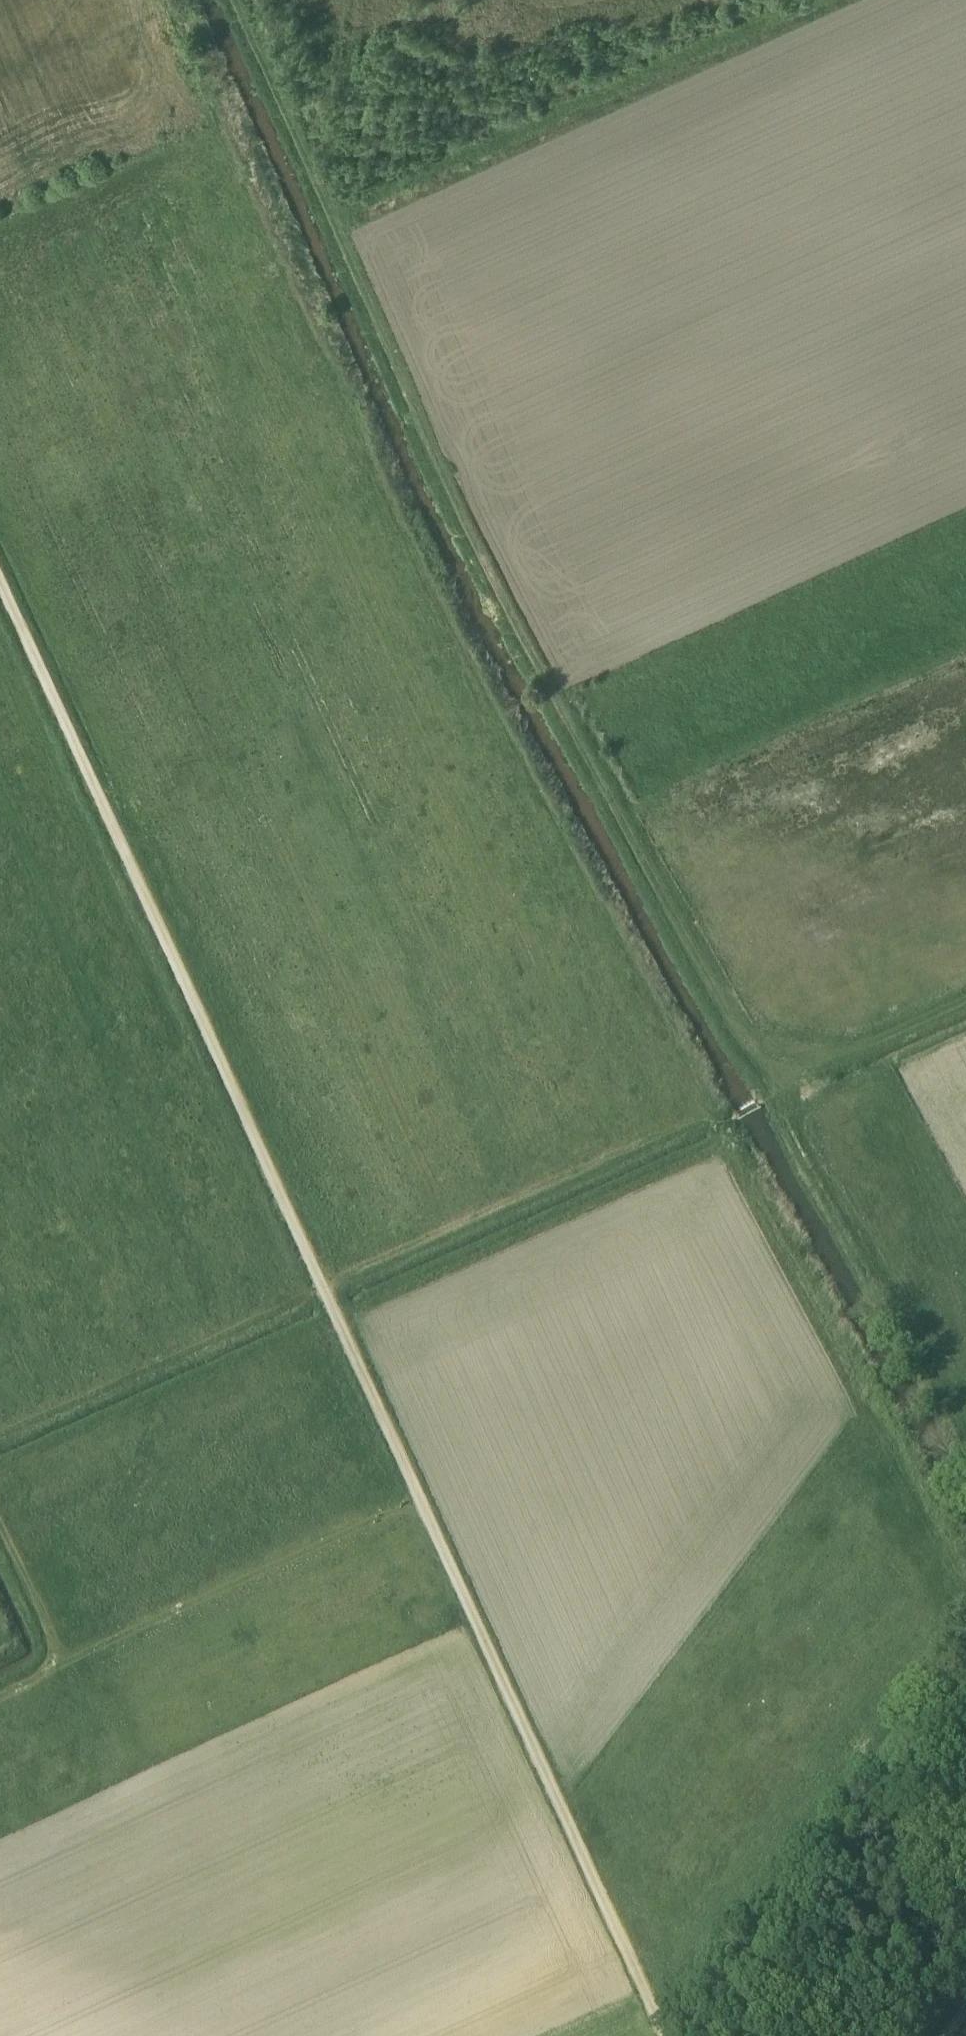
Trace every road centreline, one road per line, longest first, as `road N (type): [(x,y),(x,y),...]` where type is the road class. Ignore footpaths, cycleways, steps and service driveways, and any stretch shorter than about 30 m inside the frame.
road 1 (track): [(0,575),(661,2035)]
road 2 (track): [(0,1533),(53,1653),(46,1674),(0,1699)]

